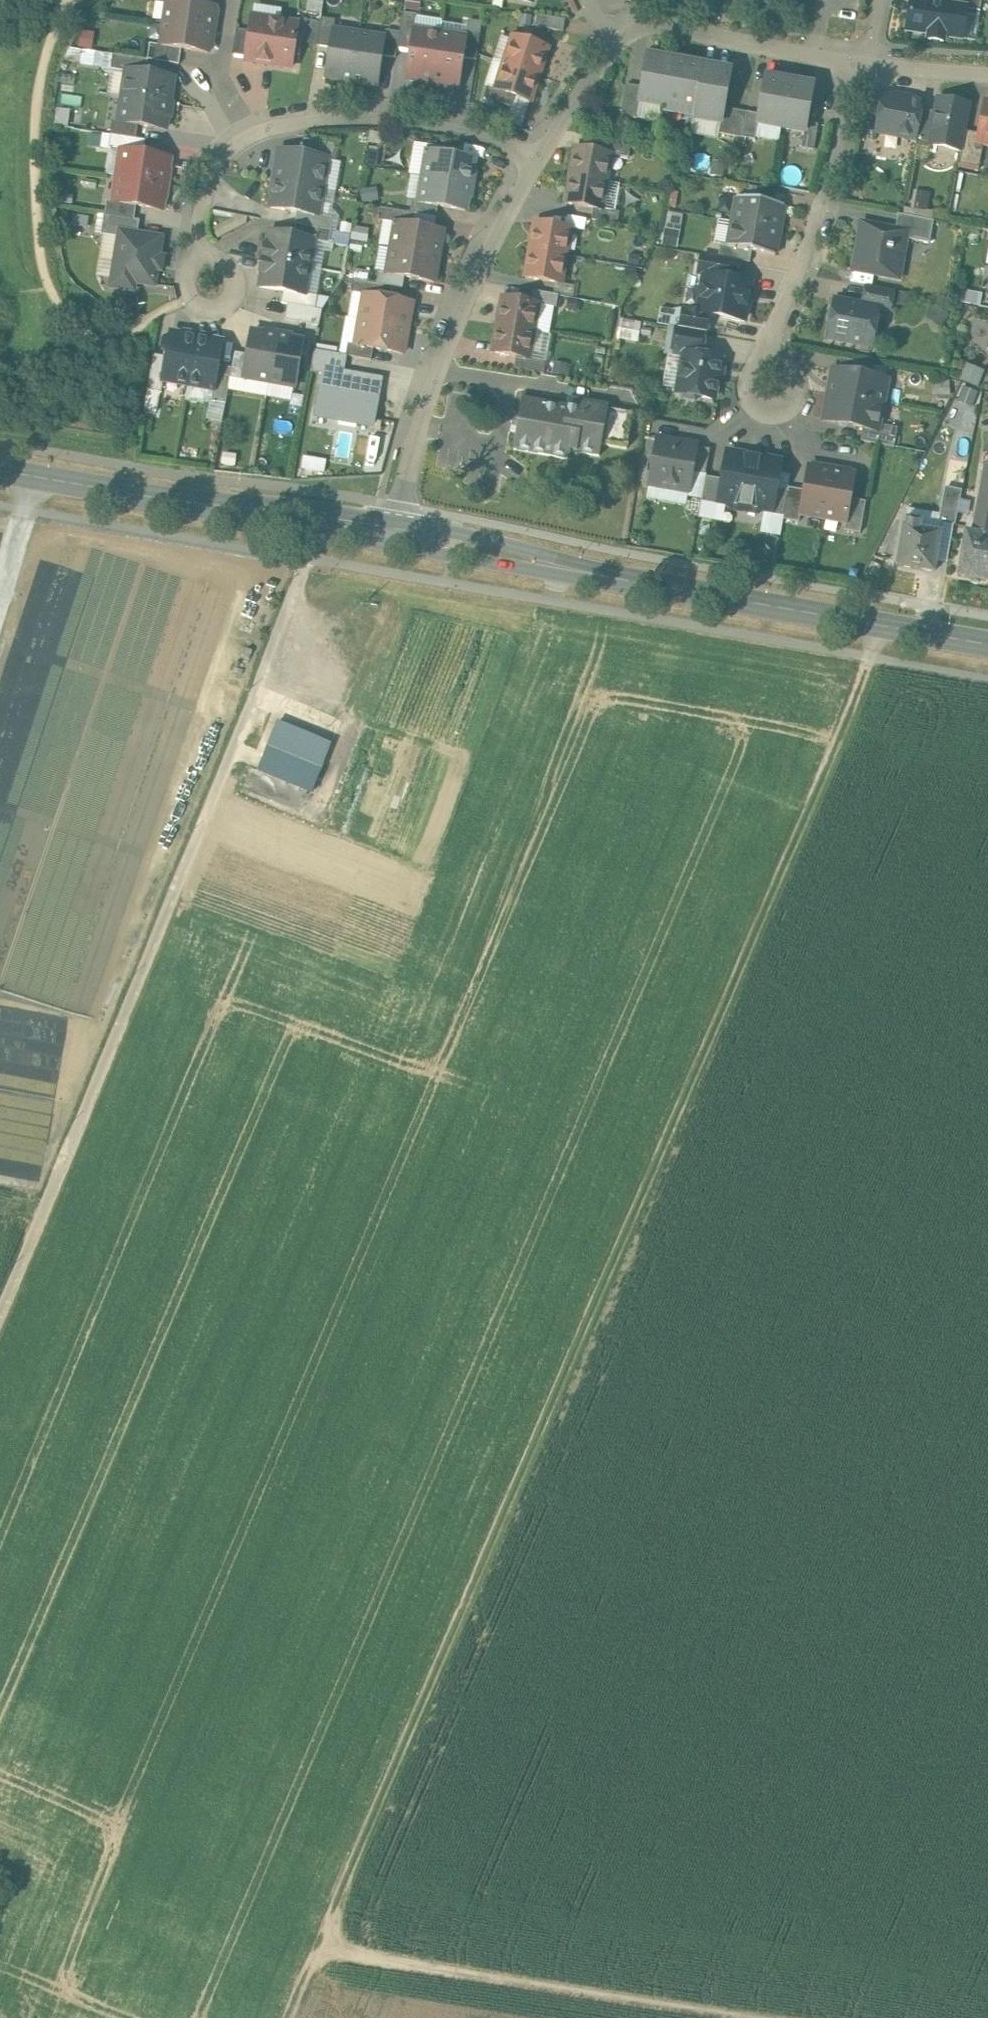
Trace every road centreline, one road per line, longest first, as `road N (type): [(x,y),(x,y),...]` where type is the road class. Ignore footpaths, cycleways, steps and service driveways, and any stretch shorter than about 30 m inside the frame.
road 1 (track): [(881,617),(861,691),(294,2017)]
road 2 (track): [(0,1302),(322,519)]
road 3 (tertiary): [(397,528),(987,635)]
road 4 (residential): [(535,153),(441,120),(348,113),(265,125),(227,149),(203,183),(196,234),(205,292)]
road 5 (track): [(328,1940),(788,2017)]
road 6 (residential): [(535,153),(468,285),(417,426),(397,528)]
road 7 (tertiary): [(0,467),(397,528)]
road 8 (residential): [(855,57),(823,229),(767,342)]
road 9 (residential): [(855,57),(680,21),(646,18),(612,34)]
road 10 (residential): [(767,342),(747,384),(750,401),(764,412),(782,412),(793,401),(787,366)]
road 11 (residential): [(612,34),(535,153)]

